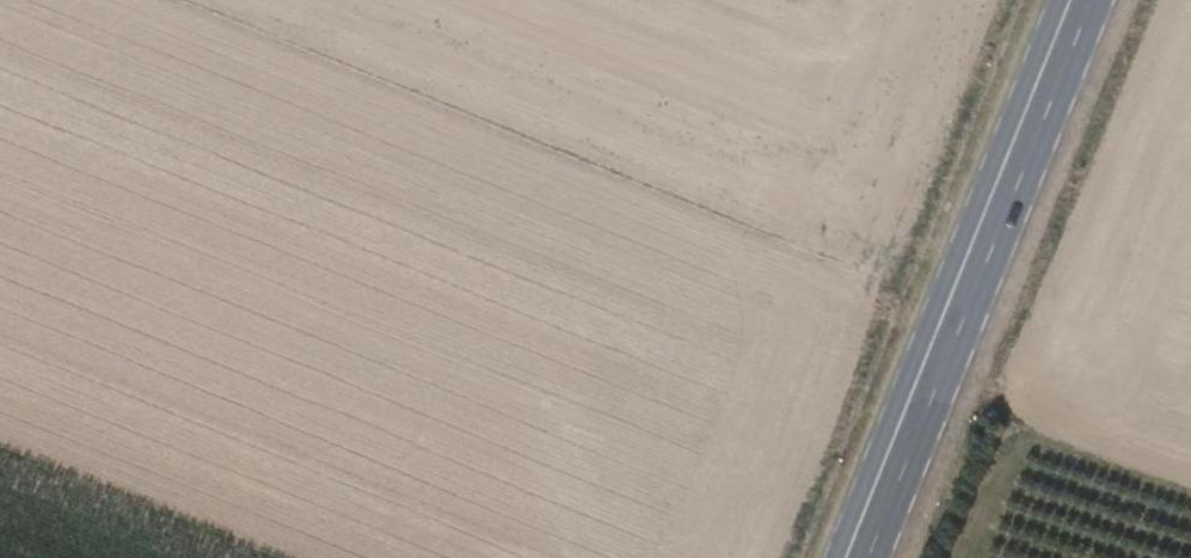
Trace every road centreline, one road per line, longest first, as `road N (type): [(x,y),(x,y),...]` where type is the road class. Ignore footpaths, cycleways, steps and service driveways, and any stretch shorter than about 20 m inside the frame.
road 1 (primary): [(858,557),(1082,0)]

